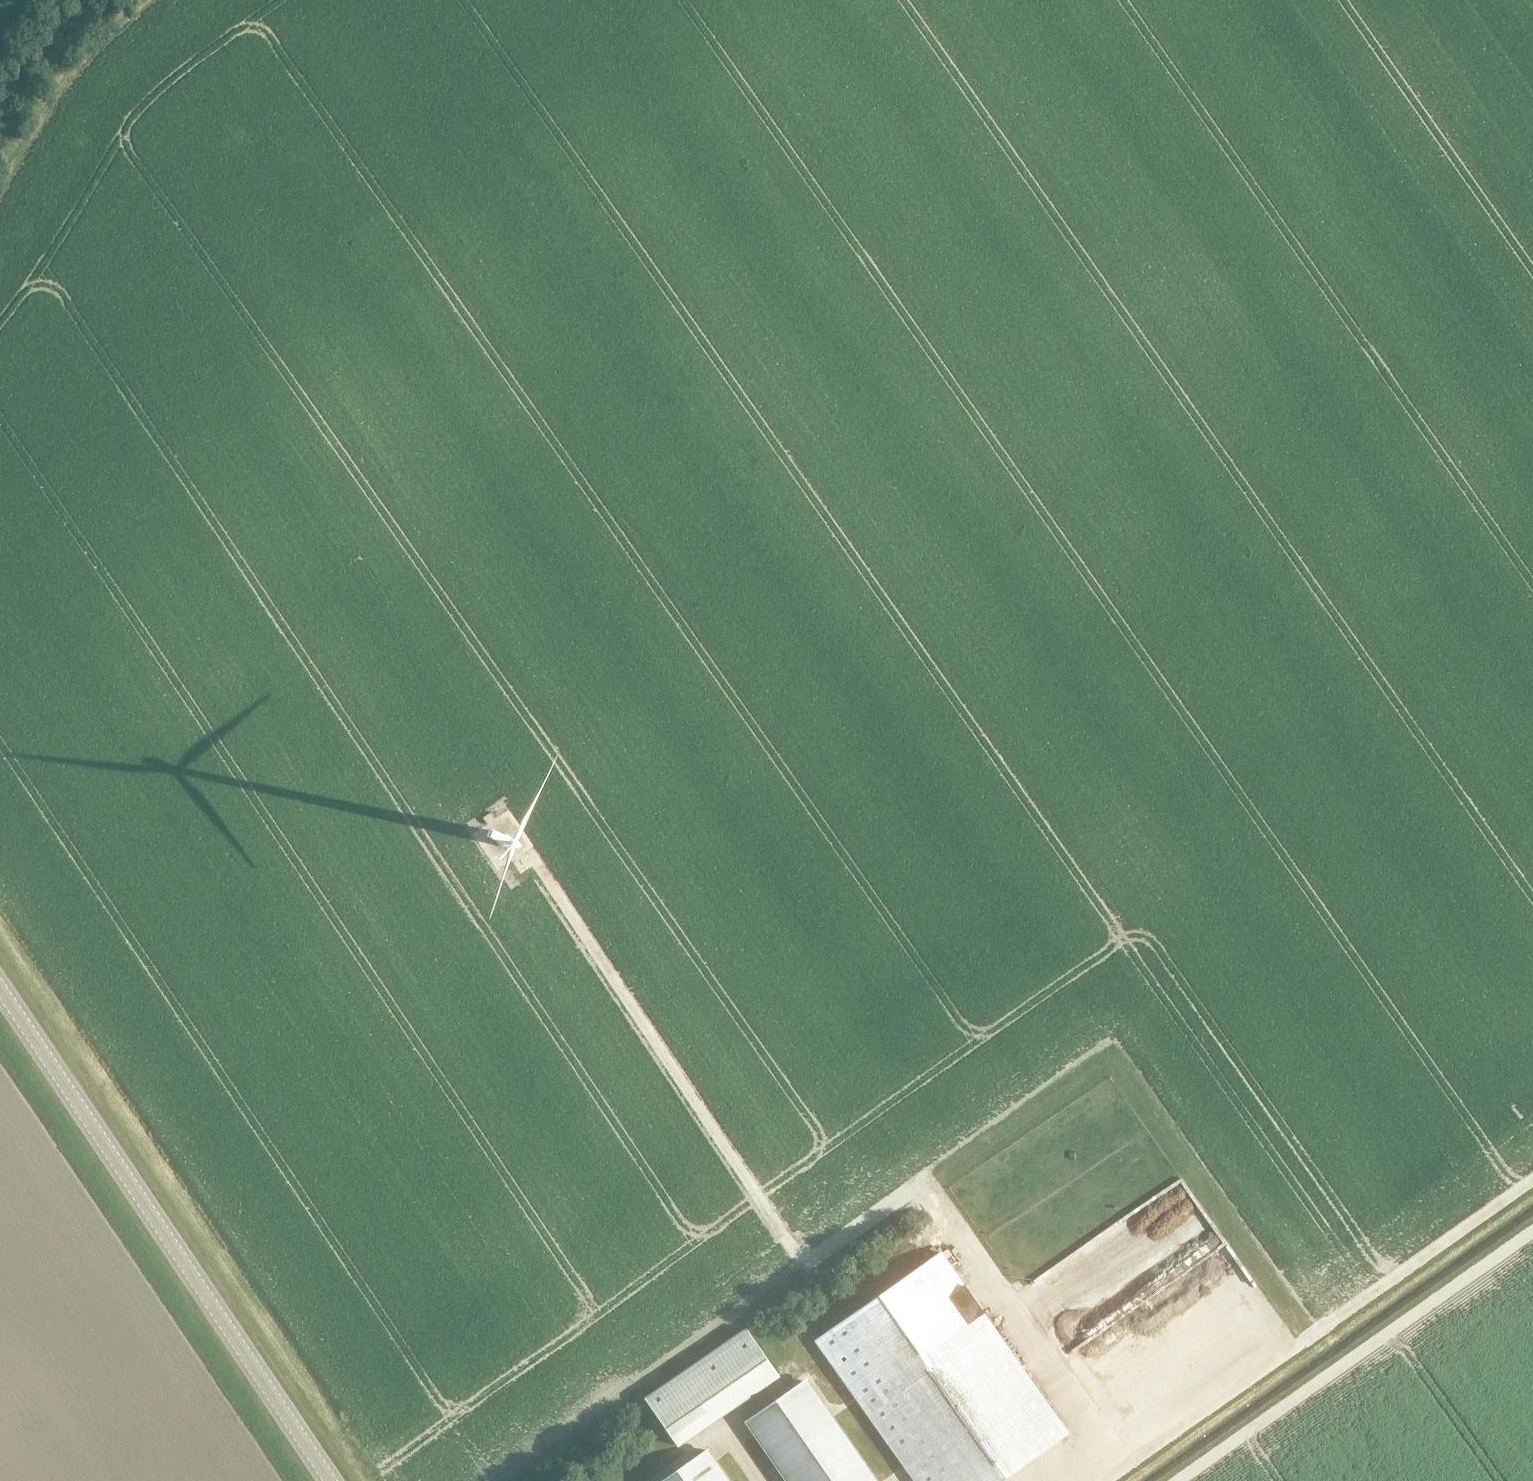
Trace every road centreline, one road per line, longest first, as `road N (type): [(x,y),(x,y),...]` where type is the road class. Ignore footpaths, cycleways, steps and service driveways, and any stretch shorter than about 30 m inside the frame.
road 1 (tertiary): [(345,1480),(0,971)]

